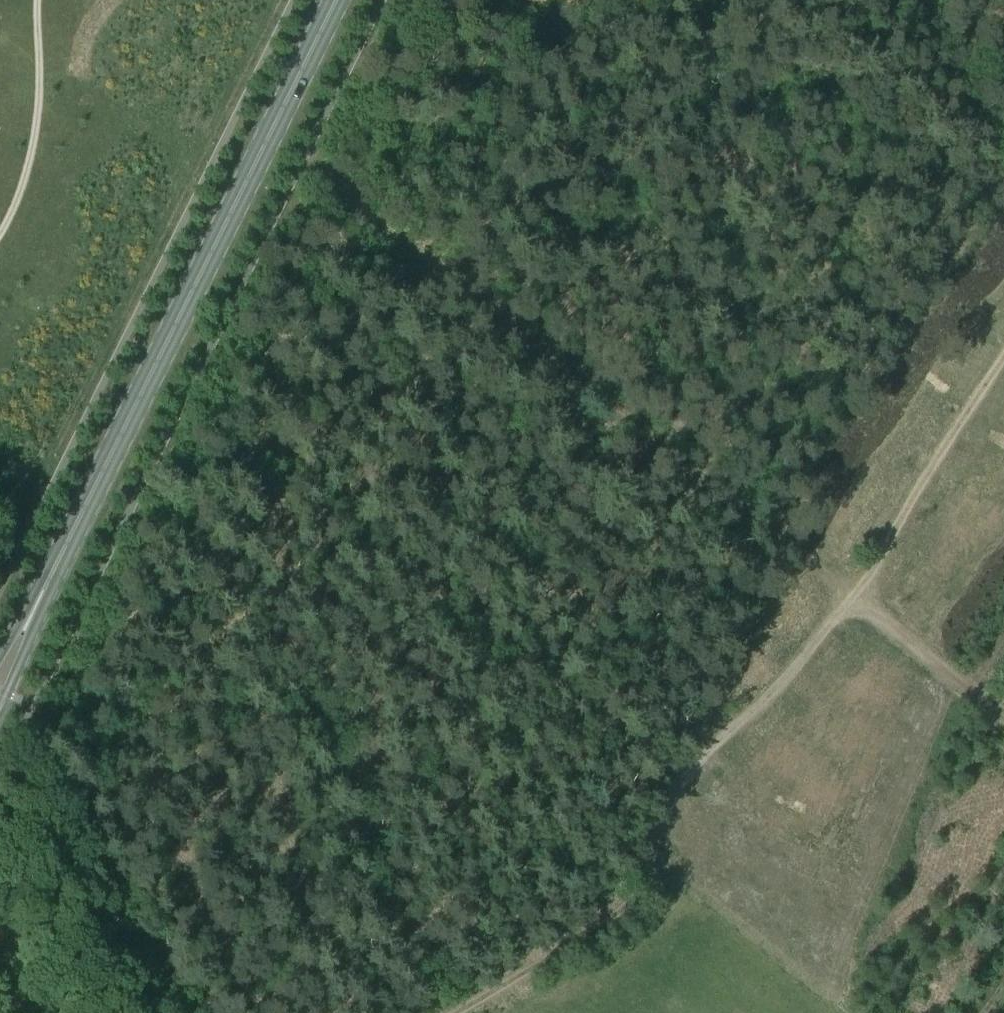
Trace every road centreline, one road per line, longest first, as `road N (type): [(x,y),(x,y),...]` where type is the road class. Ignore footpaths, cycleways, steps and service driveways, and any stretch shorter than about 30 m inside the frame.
road 1 (track): [(458,1012),(623,909),(645,875),(678,788),(854,597),(1003,357)]
road 2 (primary): [(0,679),(336,0)]
road 3 (track): [(854,597),(430,270),(306,154)]
road 4 (track): [(0,818),(99,1012)]
road 5 (track): [(854,597),(1003,719)]

